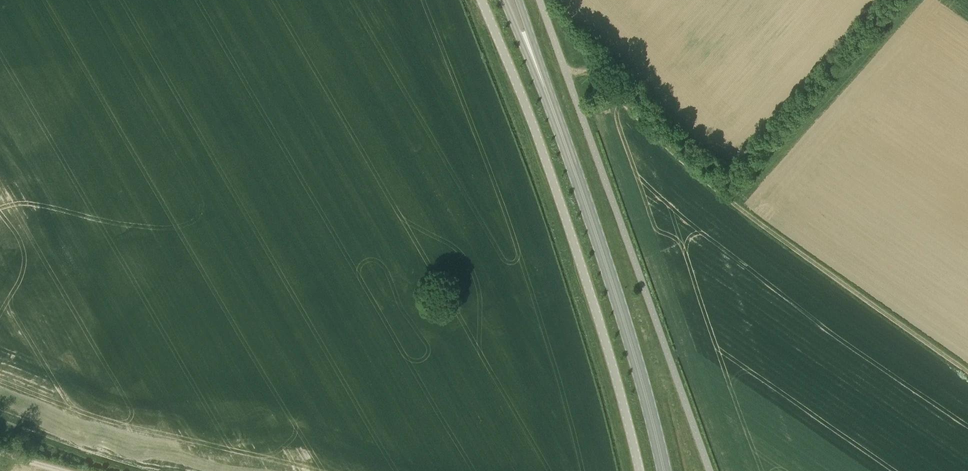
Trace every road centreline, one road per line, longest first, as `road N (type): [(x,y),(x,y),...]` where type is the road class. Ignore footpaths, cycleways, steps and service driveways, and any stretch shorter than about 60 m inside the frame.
road 1 (track): [(967,373),(715,195),(595,73),(567,75)]
road 2 (unclassified): [(482,0),(580,255),(640,470)]
road 3 (primary): [(512,0),(614,287),(664,470)]

